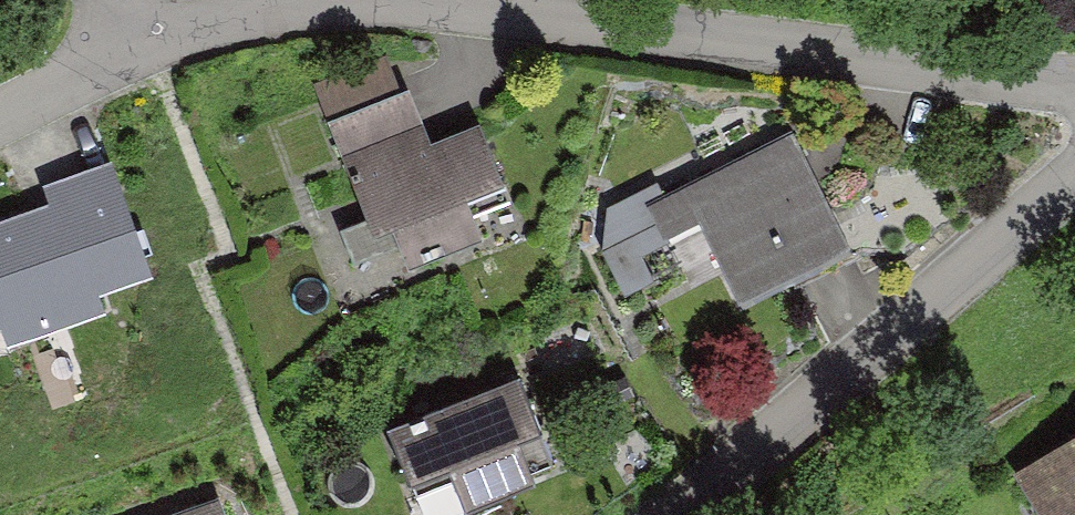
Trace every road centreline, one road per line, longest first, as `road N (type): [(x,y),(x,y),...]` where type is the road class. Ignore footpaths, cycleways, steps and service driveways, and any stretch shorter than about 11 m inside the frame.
road 1 (residential): [(1074,87),(392,0)]
road 2 (residential): [(1074,176),(779,437),(677,514)]
road 3 (residential): [(350,0),(115,37)]
road 4 (residential): [(115,37),(62,82),(0,115)]

